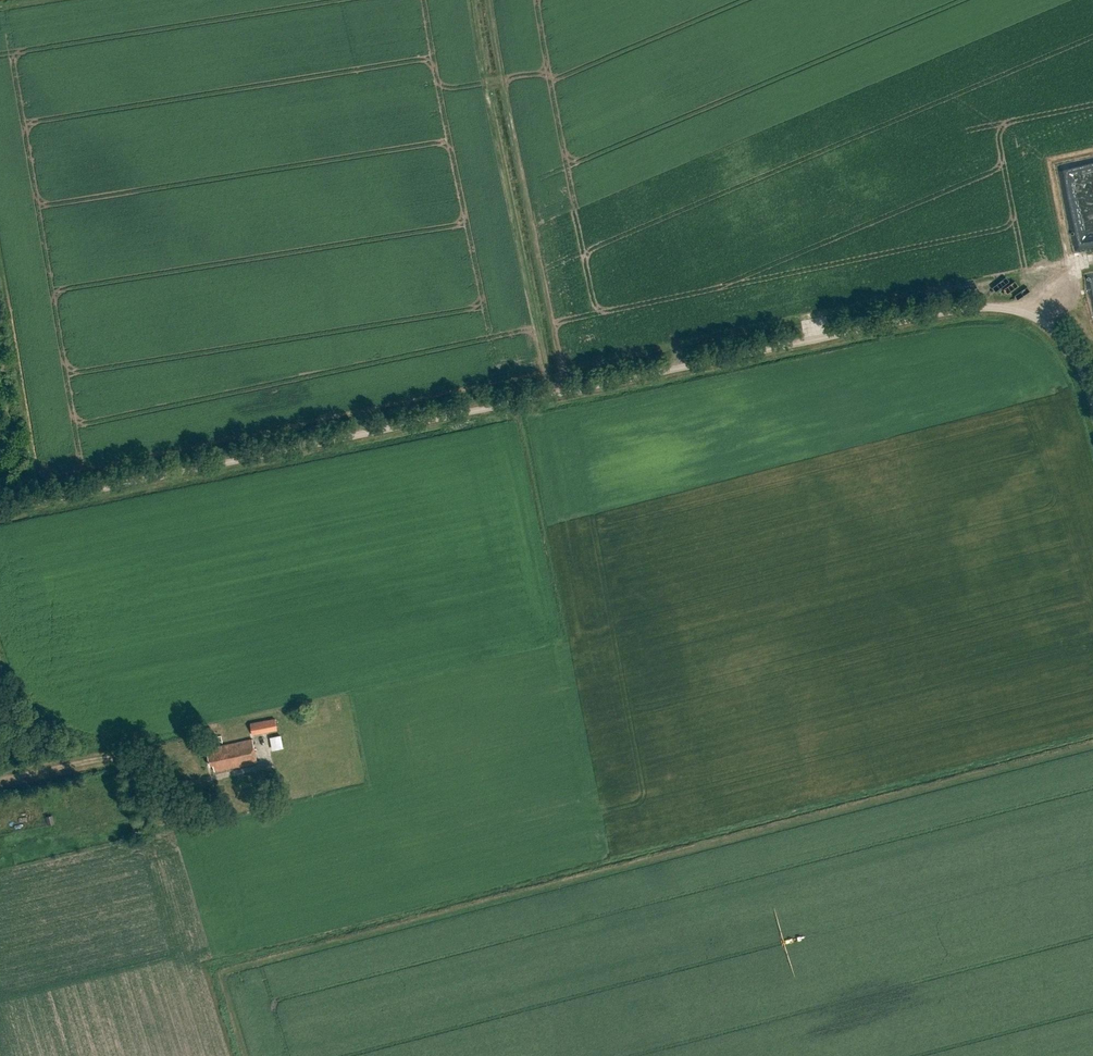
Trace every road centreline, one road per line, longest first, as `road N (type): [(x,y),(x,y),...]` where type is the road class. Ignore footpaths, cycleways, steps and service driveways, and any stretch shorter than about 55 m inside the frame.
road 1 (unclassified): [(1092,405),(1058,334),(1022,313),(971,309),(0,511)]

